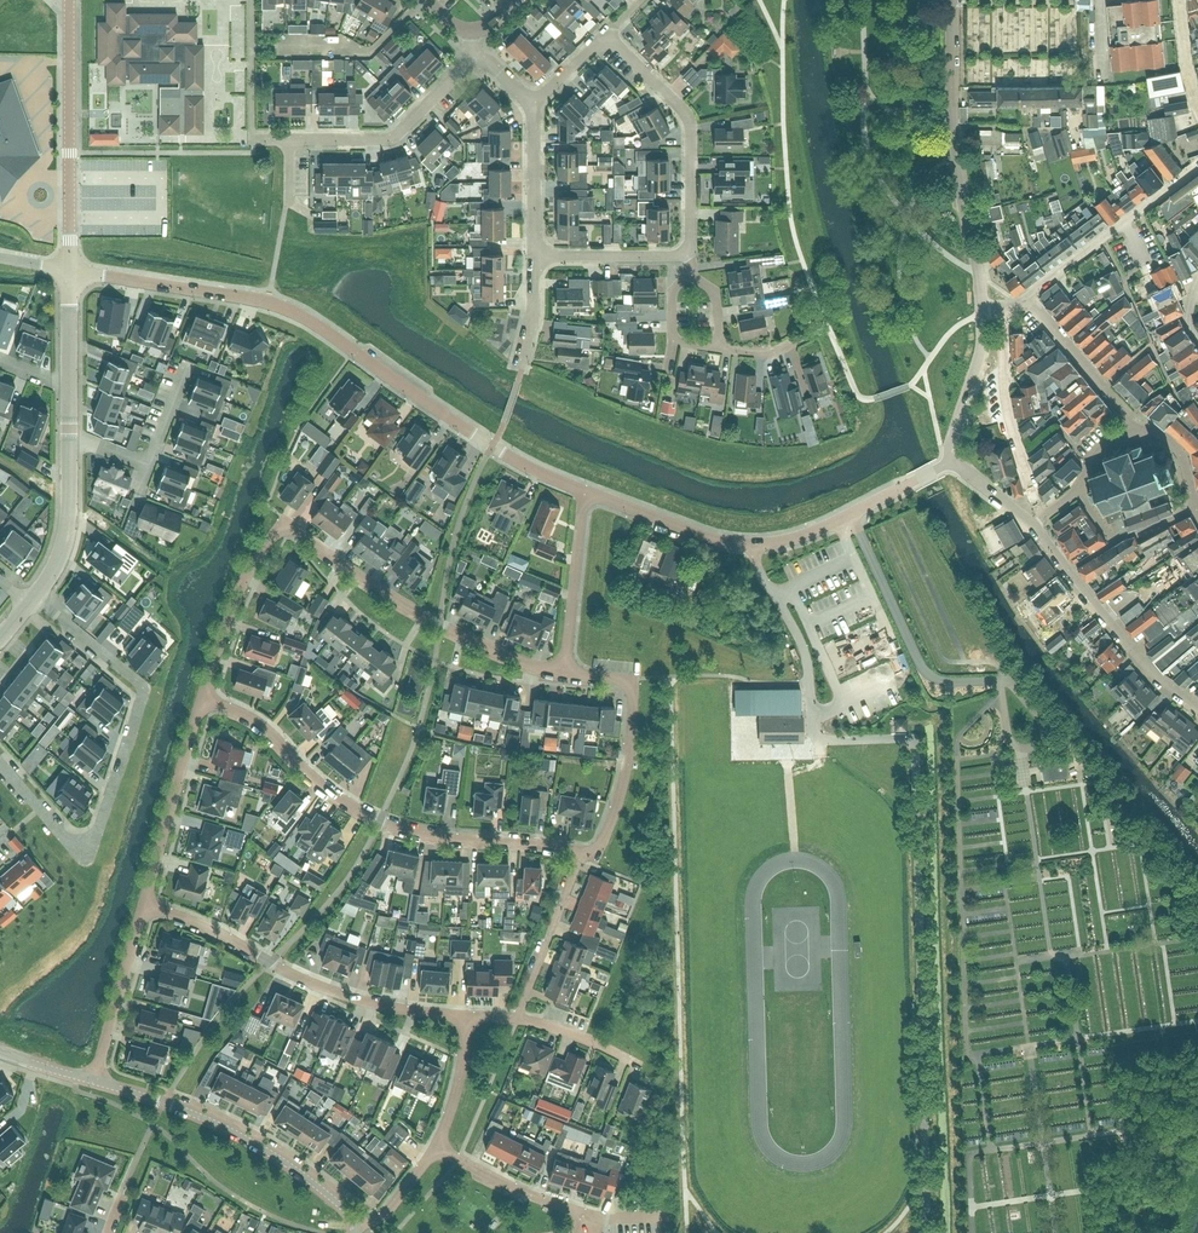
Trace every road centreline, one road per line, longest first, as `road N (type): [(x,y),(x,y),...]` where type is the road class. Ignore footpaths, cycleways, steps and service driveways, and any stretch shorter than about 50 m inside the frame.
road 1 (unclassified): [(584,492),(492,446),(291,310),(69,270)]
road 2 (residential): [(203,693),(268,546),(288,530),(439,623),(565,671)]
road 3 (residential): [(0,763),(64,834),(84,840),(98,826),(145,685),(29,600)]
road 4 (residential): [(582,851),(440,838),(379,822),(203,693)]
road 5 (residential): [(466,1014),(344,995),(144,903)]
road 6 (unclassified): [(982,309),(958,157),(954,0)]
road 7 (residential): [(353,1225),(323,1191),(252,1141),(93,1080)]
road 8 (residential): [(68,0),(69,270)]
road 9 (residential): [(582,851),(596,853),(619,794),(631,679),(565,671)]
road 10 (residential): [(692,256),(686,113),(607,34)]
road 11 (residential): [(144,903),(203,693)]
road 12 (residential): [(475,64),(391,137),(288,138)]
road 13 (residential): [(1043,516),(1003,400),(1001,309)]
road 14 (residential): [(1027,297),(1197,168)]
road 15 (unclassified): [(750,543),(804,647),(815,741)]
road 16 (residential): [(1197,707),(1157,676),(1069,572)]
road 17 (residential): [(93,1080),(144,903)]
road 18 (unclassified): [(917,479),(813,531),(750,543)]
road 19 (residential): [(565,671),(584,492)]
road 20 (residential): [(516,1018),(582,851)]
road 21 (unclassified): [(750,543),(584,492)]
road 22 (residential): [(69,437),(64,539),(29,600)]
road 23 (residential): [(434,1147),(592,1215)]
road 24 (residential): [(1130,433),(1122,411),(1027,297)]
road 25 (residential): [(692,256),(534,254)]
road 26 (unclassified): [(947,458),(982,346),(982,309)]
road 27 (residential): [(534,254),(531,104)]
road 28 (residential): [(434,1147),(457,1085),(466,1014)]
road 29 (residential): [(639,1065),(516,1018)]

